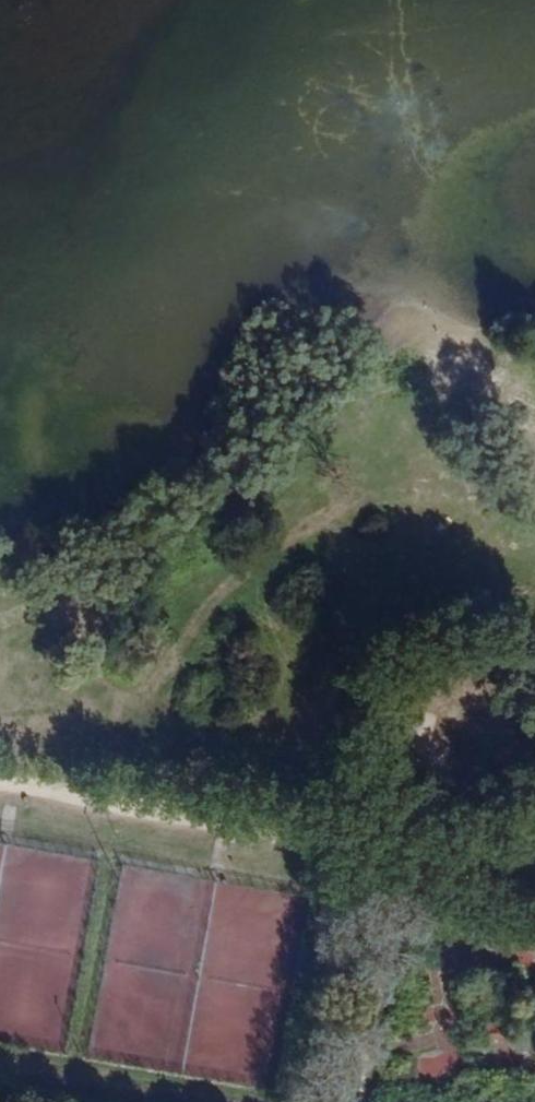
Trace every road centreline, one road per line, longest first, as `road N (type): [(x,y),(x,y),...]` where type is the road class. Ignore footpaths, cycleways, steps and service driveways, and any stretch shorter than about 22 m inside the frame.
road 1 (track): [(0,781),(534,876)]

